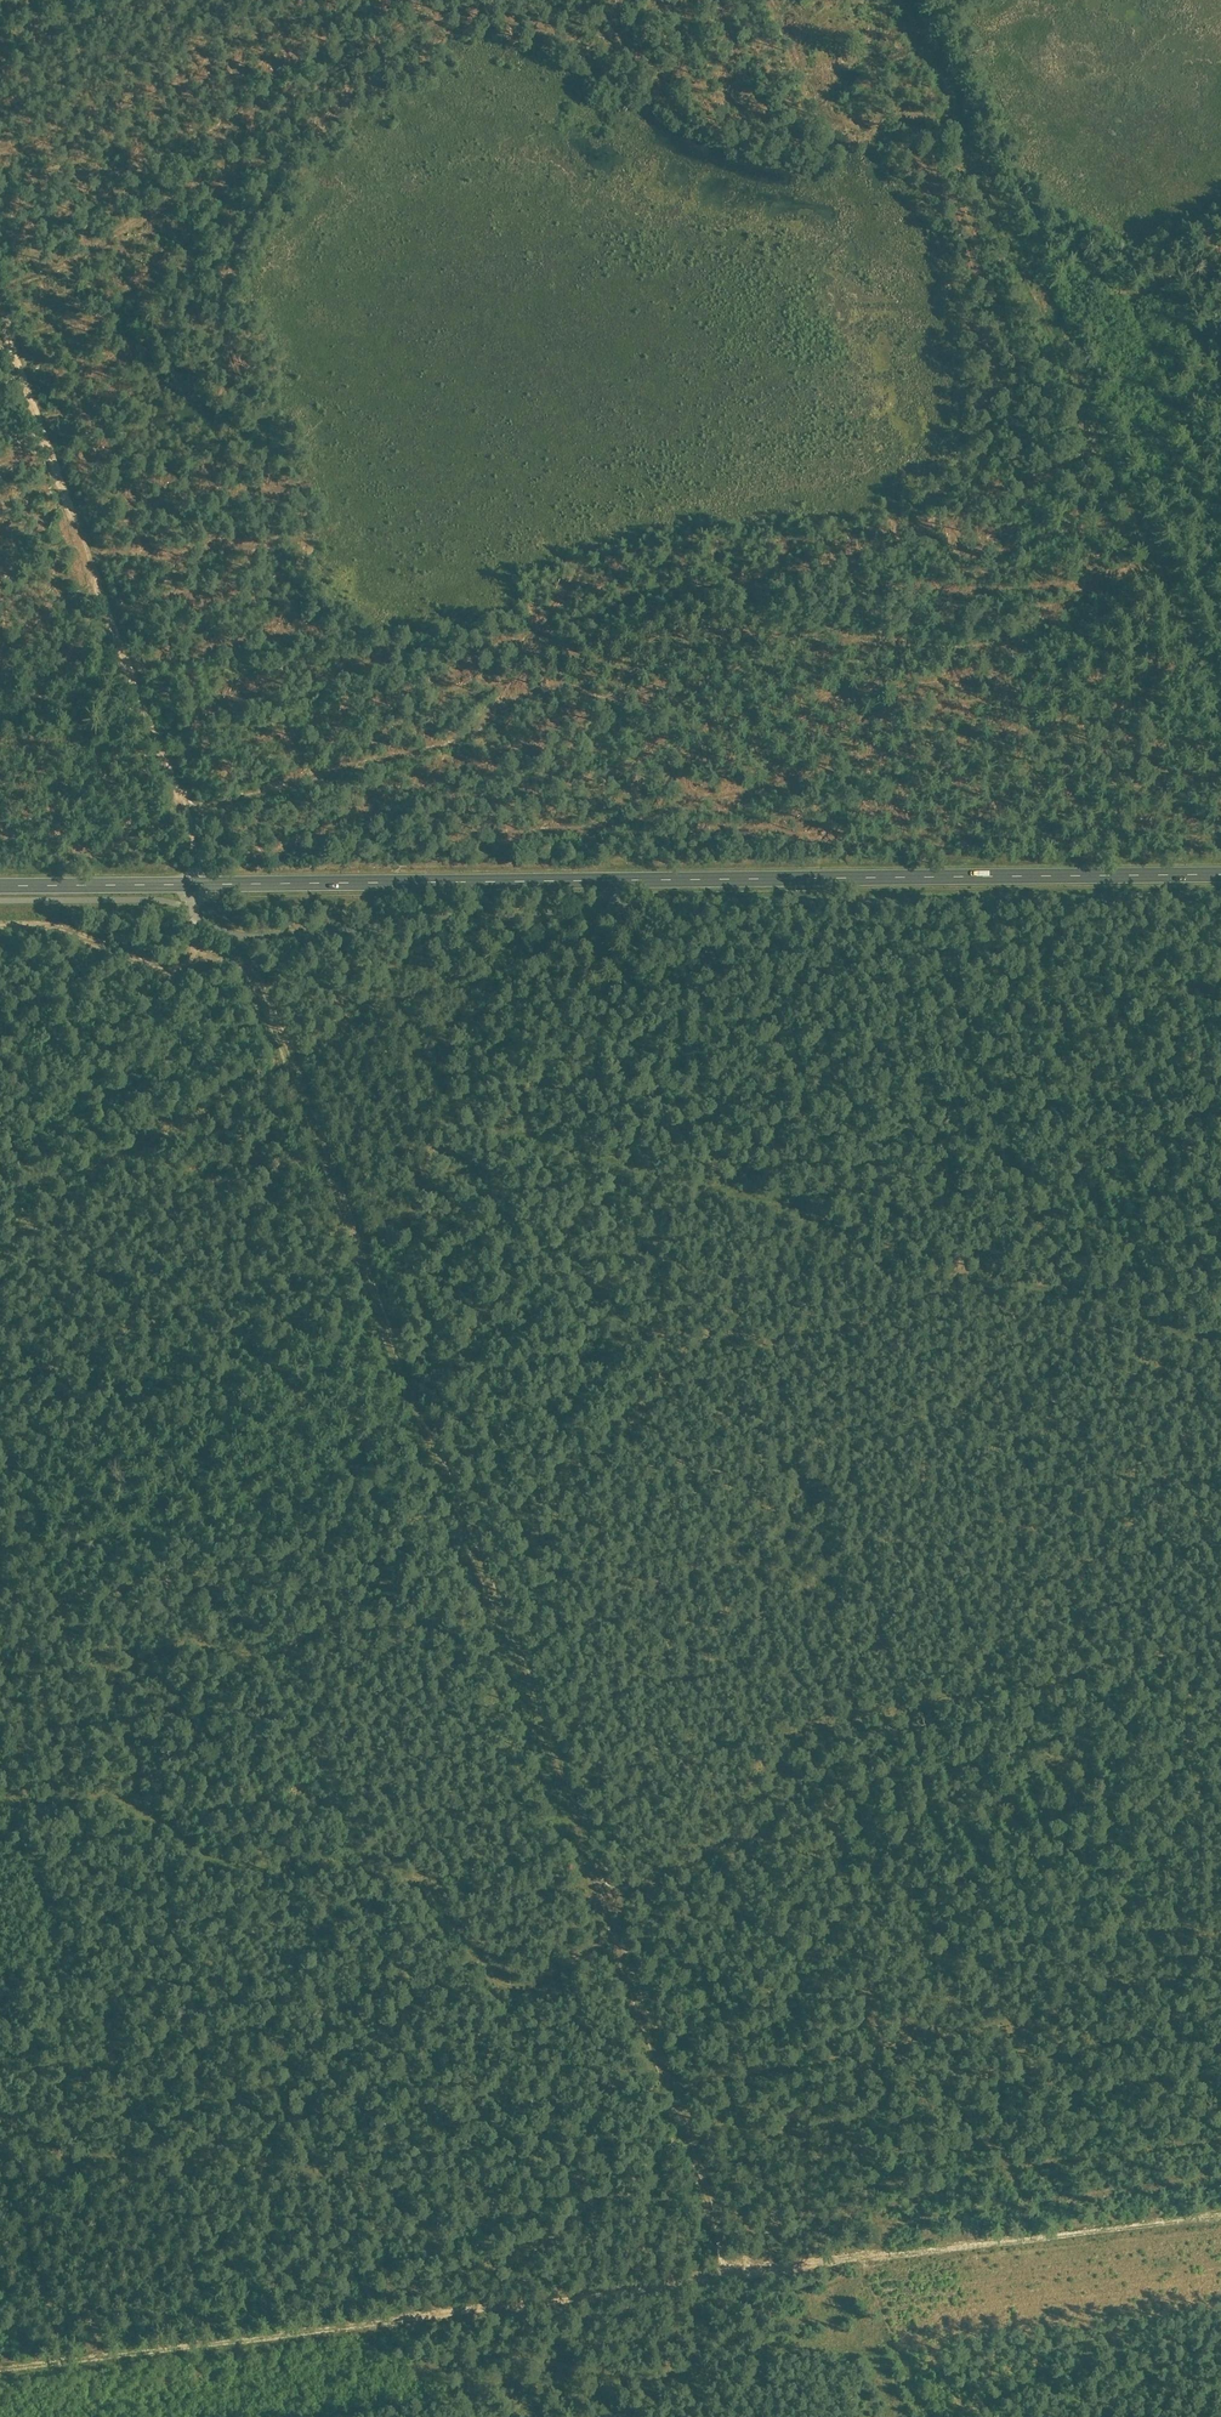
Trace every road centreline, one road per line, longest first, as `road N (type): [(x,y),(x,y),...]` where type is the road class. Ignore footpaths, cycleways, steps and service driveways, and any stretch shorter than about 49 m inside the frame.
road 1 (track): [(198,947),(246,975),(283,1042),(742,2274)]
road 2 (track): [(0,2370),(1220,2214)]
road 3 (tertiary): [(0,888),(1220,876)]
road 4 (track): [(0,929),(72,927),(146,958),(198,947),(210,886),(0,288)]
road 5 (track): [(903,0),(1220,696)]

